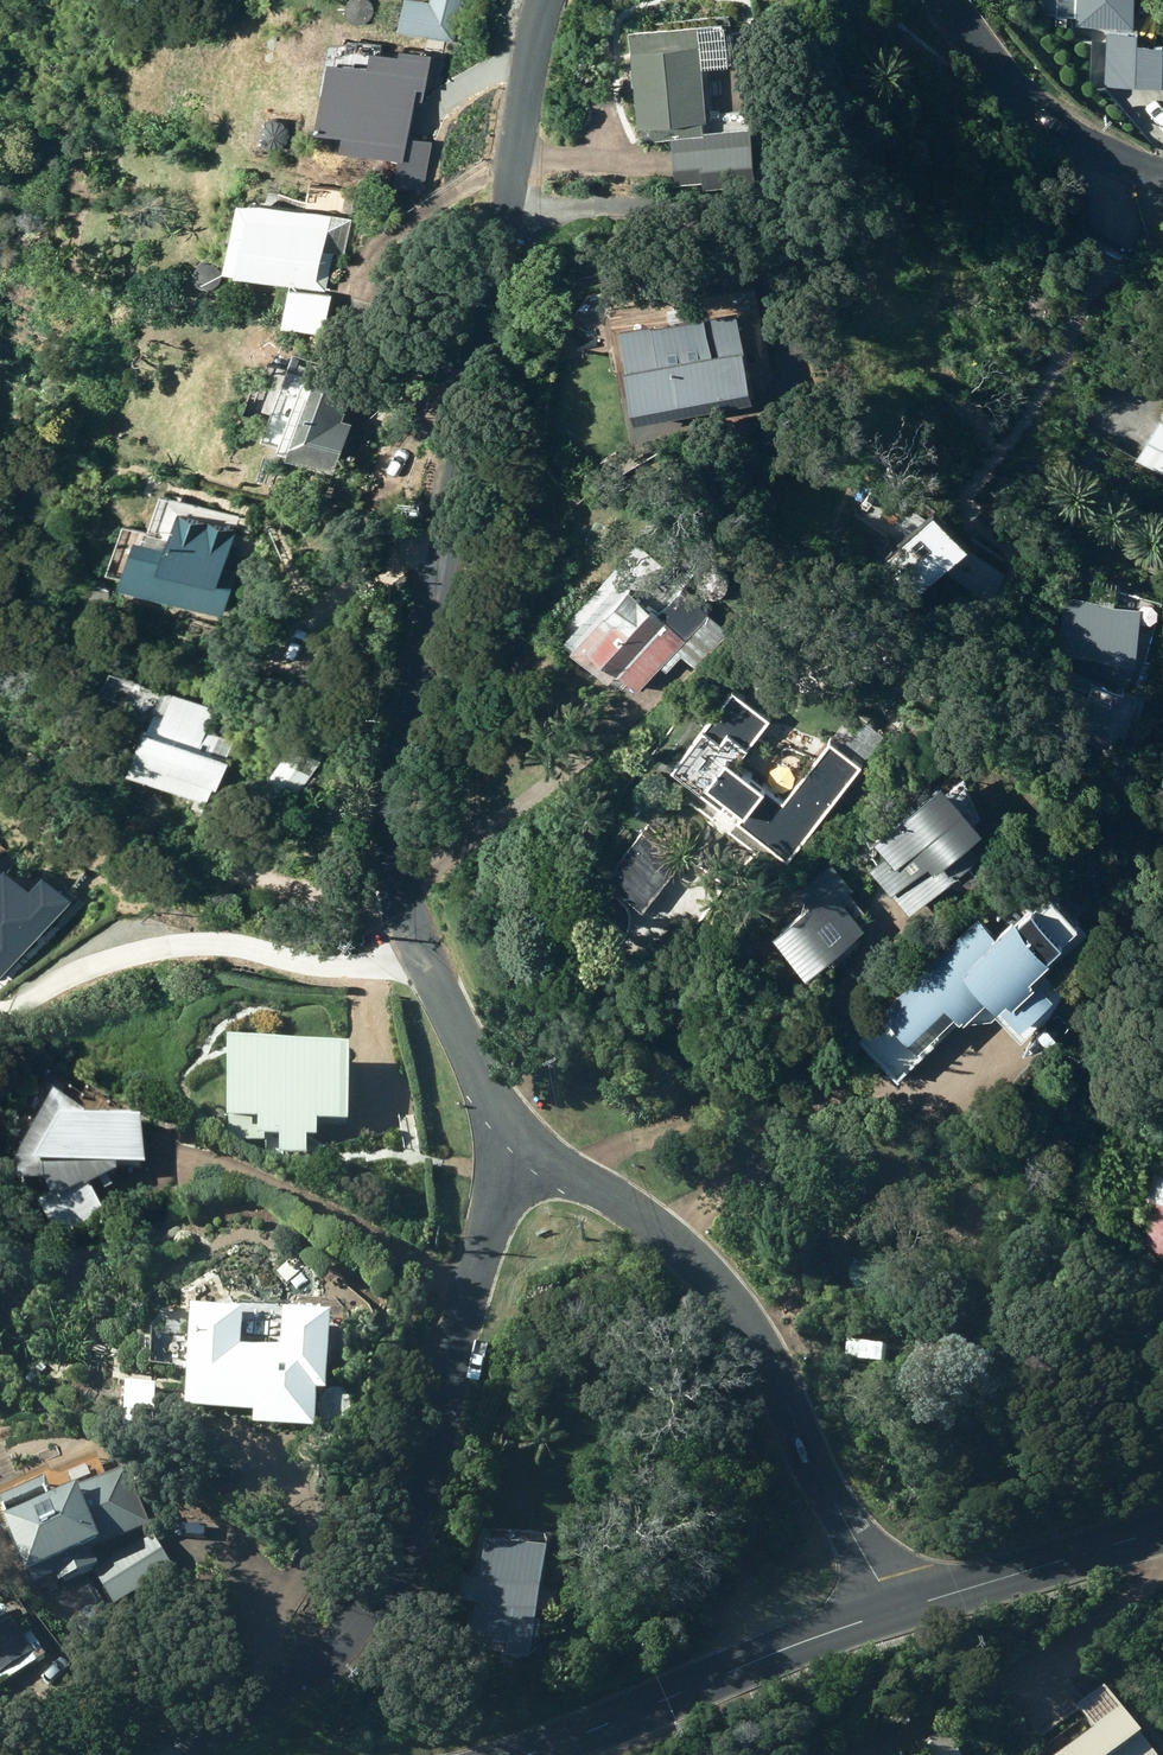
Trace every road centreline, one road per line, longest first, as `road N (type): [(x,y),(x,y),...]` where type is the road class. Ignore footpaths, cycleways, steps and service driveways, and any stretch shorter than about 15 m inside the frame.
road 1 (residential): [(511,1155),(402,910),(393,862),(440,530),(549,0)]
road 2 (residential): [(162,1754),(340,1656),(386,1611),(423,1505),(511,1155)]
road 3 (residential): [(511,1155),(580,1181),(711,1278),(748,1325),(850,1533),(898,1608)]
road 4 (tertiary): [(529,1754),(898,1608)]
road 5 (residential): [(948,0),(995,73),(1051,124),(1117,161),(1162,173)]
road 6 (tertiary): [(898,1608),(1162,1530)]

